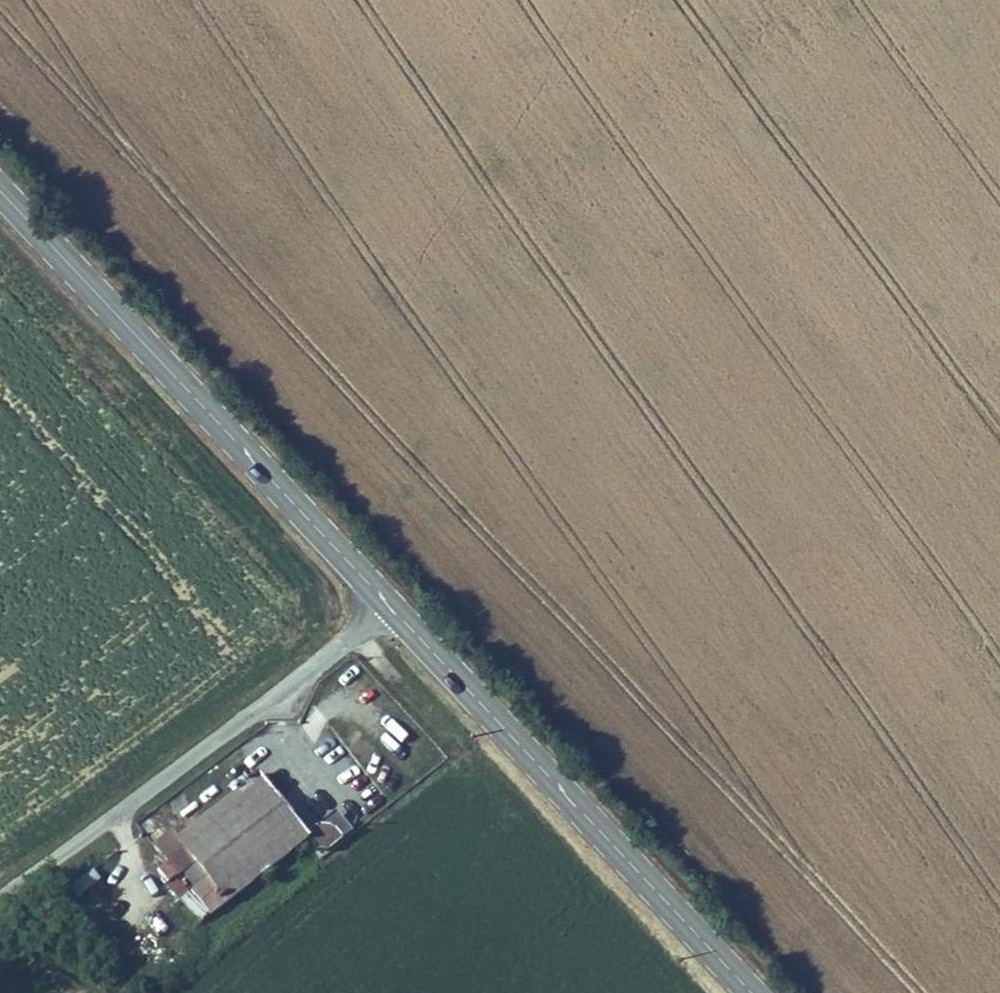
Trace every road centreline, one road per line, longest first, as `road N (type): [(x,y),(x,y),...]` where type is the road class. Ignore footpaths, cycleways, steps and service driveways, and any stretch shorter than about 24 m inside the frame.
road 1 (primary): [(0,190),(392,609)]
road 2 (primary): [(392,609),(753,992)]
road 3 (residential): [(0,913),(392,609)]

